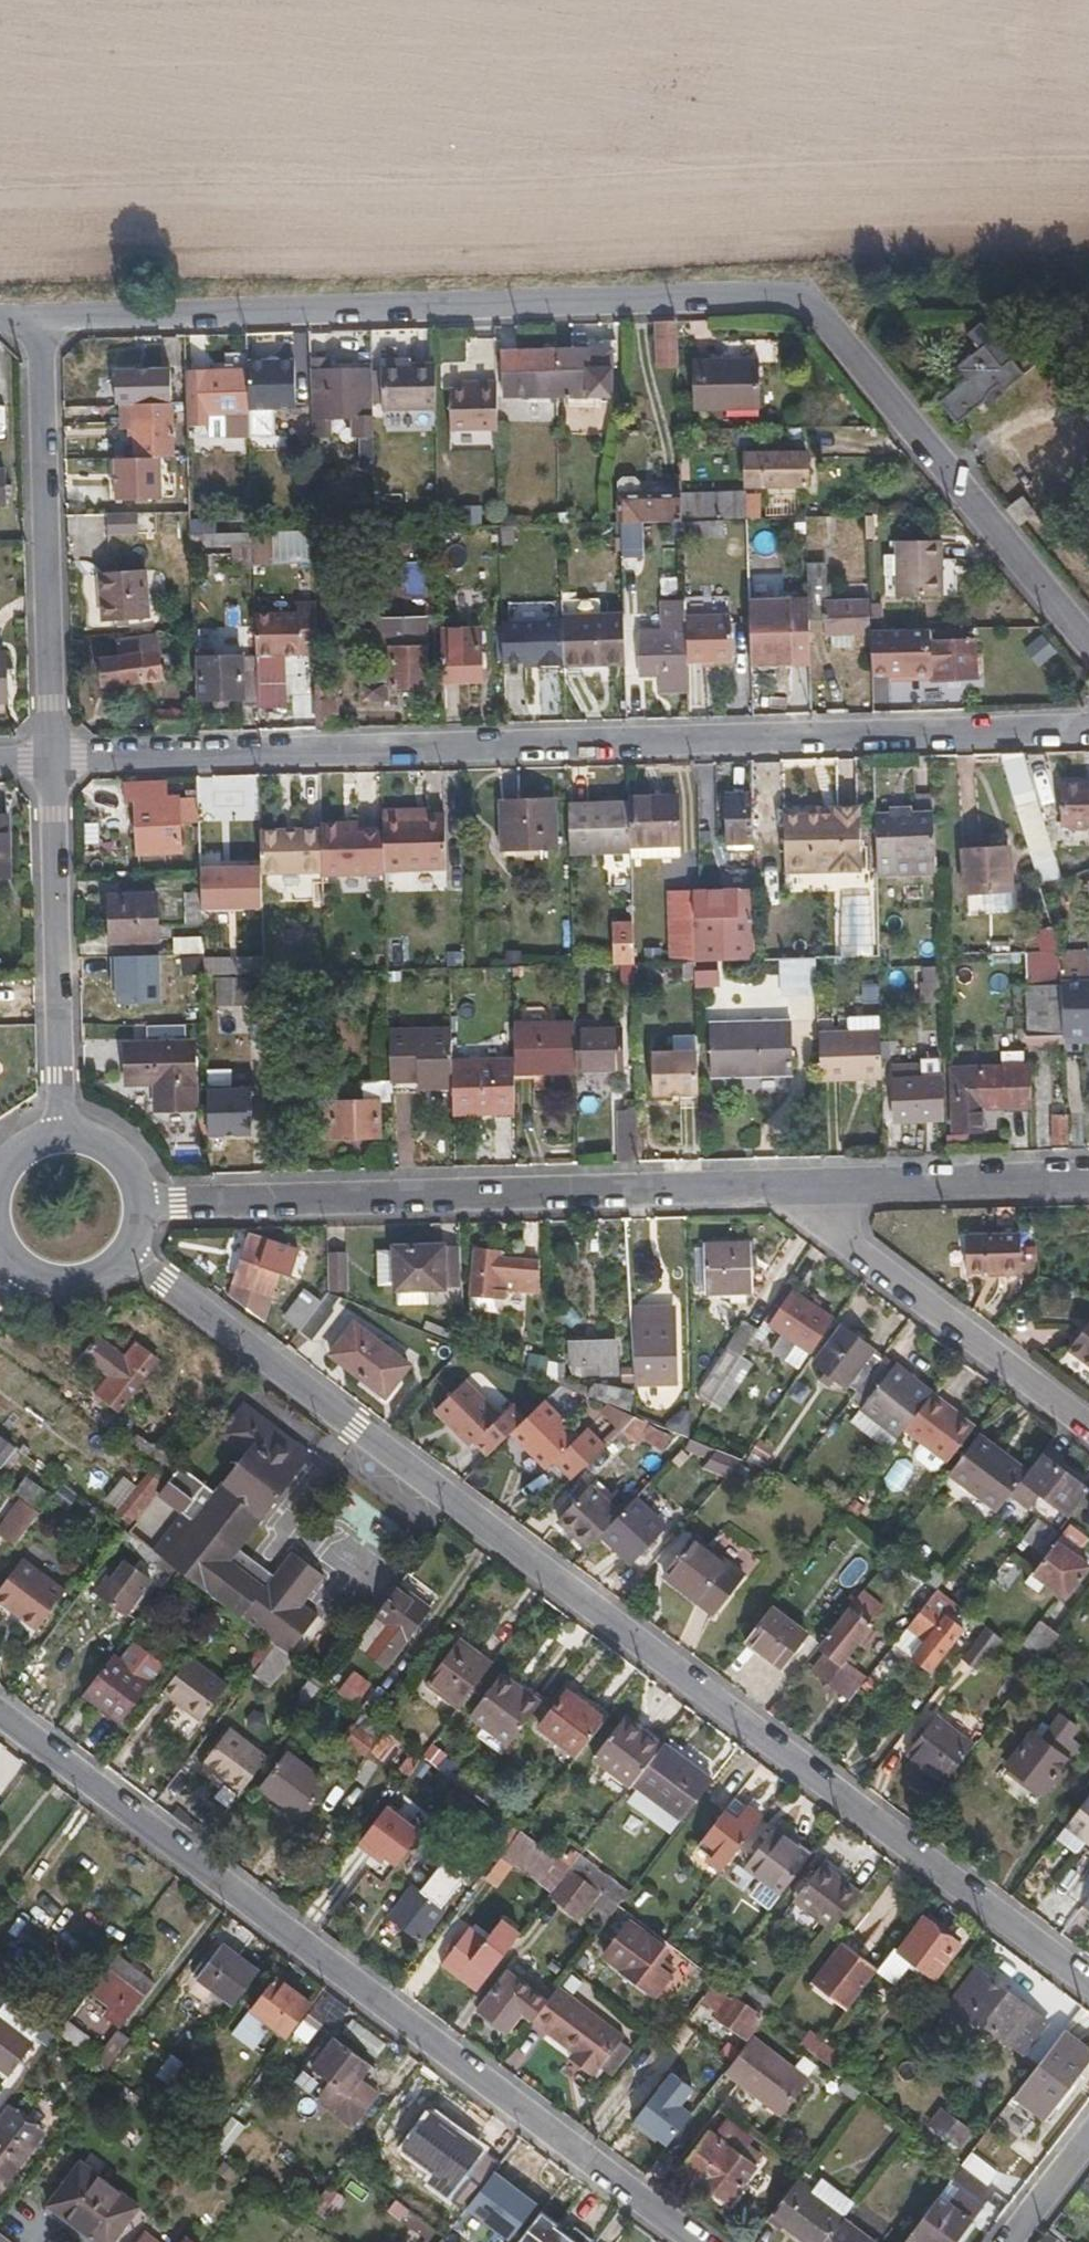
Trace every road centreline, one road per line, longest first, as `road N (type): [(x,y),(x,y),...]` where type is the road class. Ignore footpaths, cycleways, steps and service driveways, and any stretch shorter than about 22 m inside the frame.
road 1 (residential): [(37,308),(802,290),(1088,641)]
road 2 (residential): [(133,1235),(167,1273),(358,1429),(1088,1986)]
road 3 (residential): [(52,757),(1088,728)]
road 4 (residential): [(0,1714),(693,2241)]
road 5 (residential): [(139,1206),(791,1185)]
road 6 (residential): [(37,308),(52,757)]
road 7 (residential): [(791,1185),(1088,1420)]
road 8 (residential): [(52,757),(64,1131)]
road 9 (residential): [(791,1185),(1088,1176)]
road 10 (residential): [(1007,2241),(1088,2132)]
road 11 (residential): [(22,1267),(63,1280),(85,1277),(105,1268),(133,1235)]

